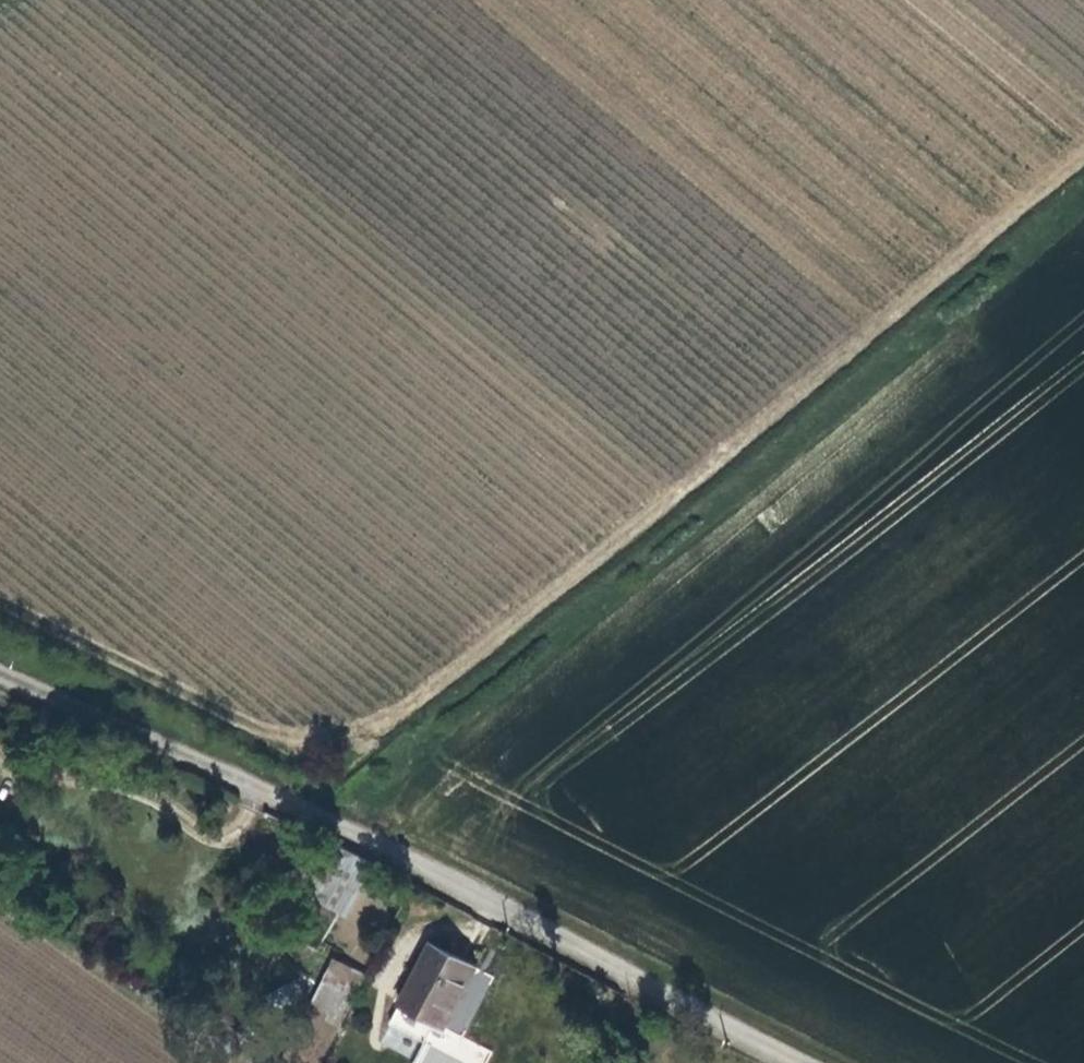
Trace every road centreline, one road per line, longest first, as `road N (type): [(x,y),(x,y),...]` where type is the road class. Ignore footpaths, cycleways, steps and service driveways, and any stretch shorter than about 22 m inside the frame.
road 1 (track): [(1083,157),(400,710),(300,808)]
road 2 (residential): [(800,1062),(300,808),(0,675)]
road 3 (track): [(0,601),(235,716),(308,743),(367,729),(400,710)]

